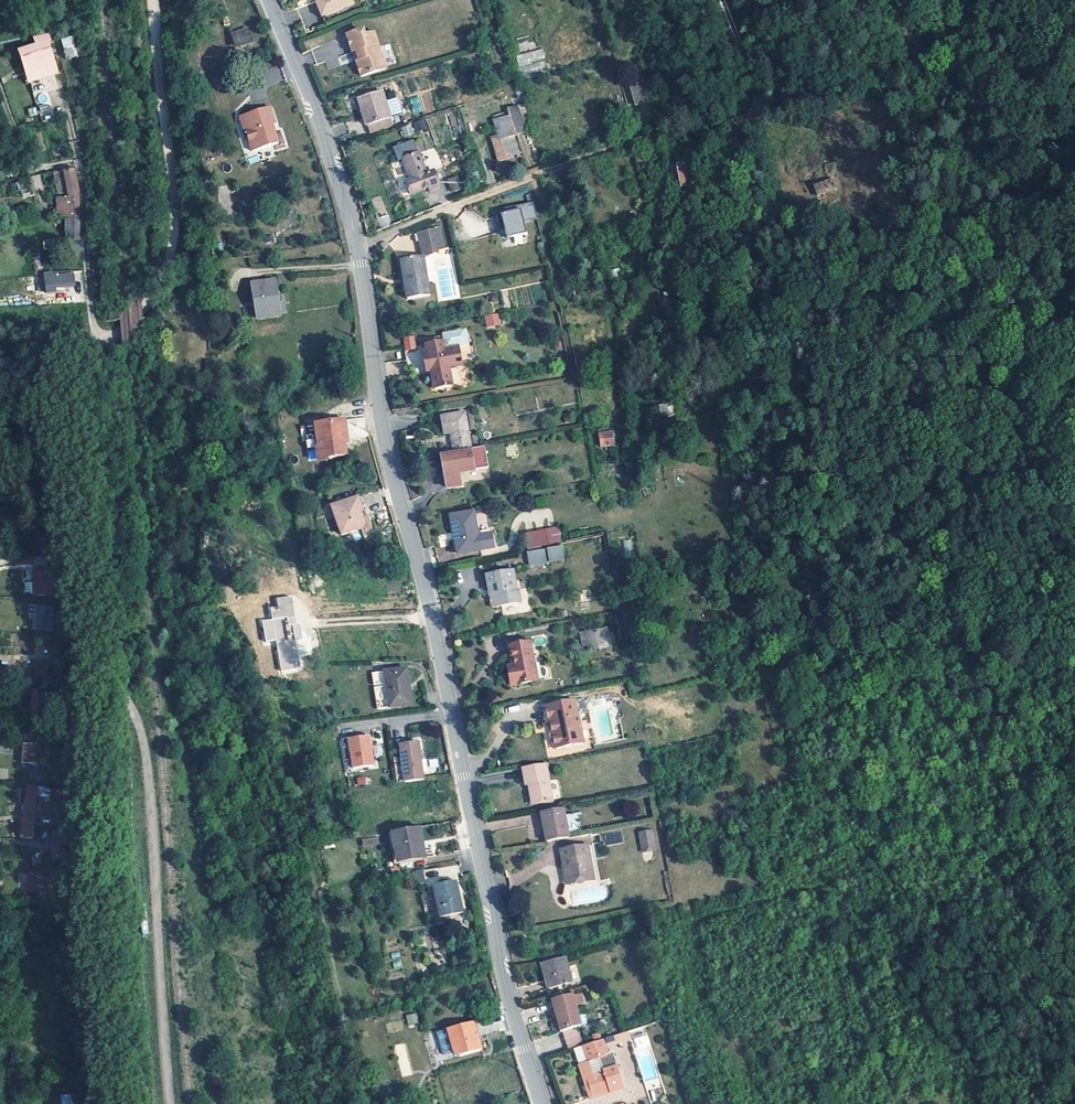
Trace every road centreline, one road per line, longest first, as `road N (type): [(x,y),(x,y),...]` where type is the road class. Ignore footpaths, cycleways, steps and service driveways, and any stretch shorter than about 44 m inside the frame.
road 1 (secondary): [(269,0),(359,244),(387,449),(438,638),(503,964),(543,1103)]
road 2 (track): [(98,332),(86,423),(119,668),(149,1103)]
road 3 (track): [(150,0),(175,206),(157,291),(120,332),(50,347),(17,360),(0,379)]
road 4 (track): [(359,244),(690,122)]
road 5 (track): [(98,332),(85,179),(66,114)]

